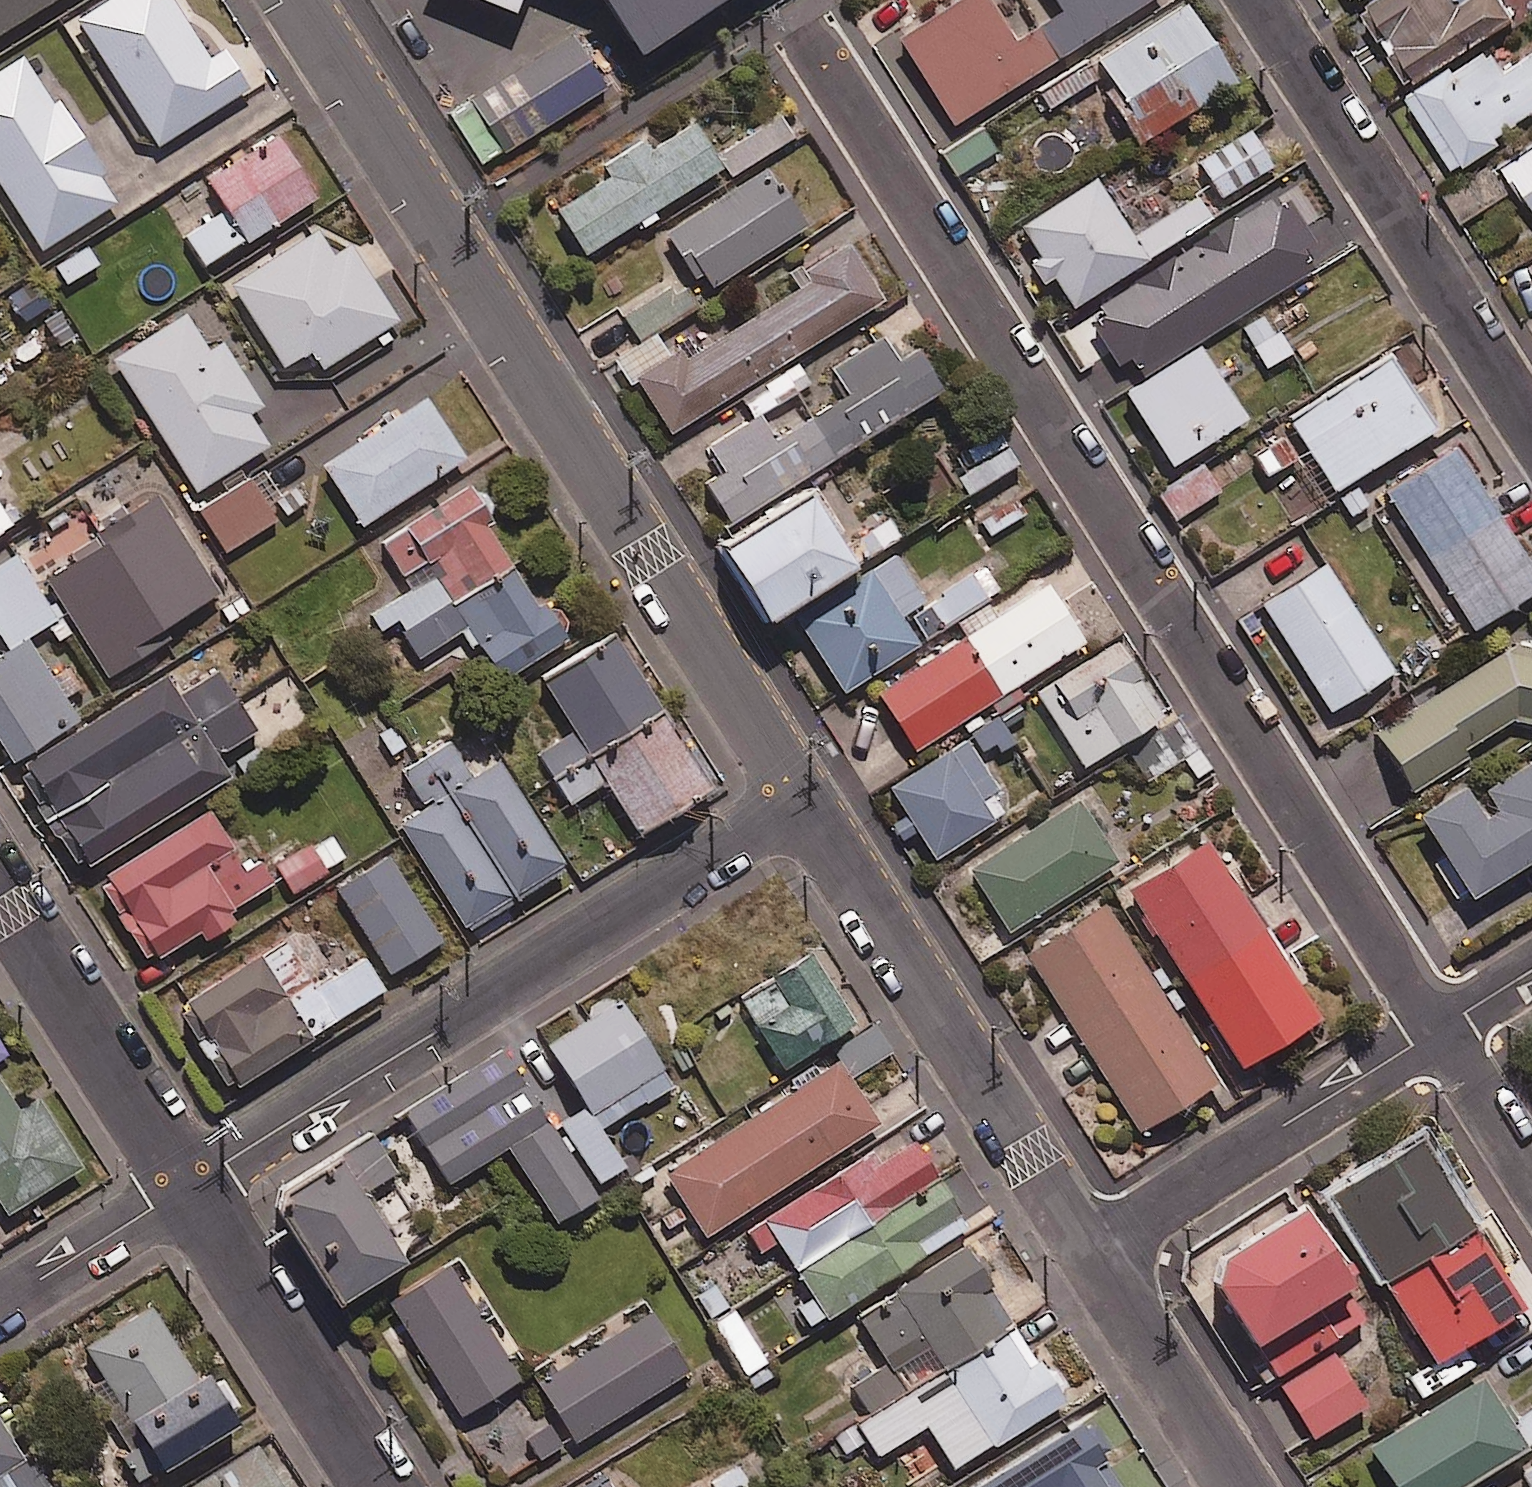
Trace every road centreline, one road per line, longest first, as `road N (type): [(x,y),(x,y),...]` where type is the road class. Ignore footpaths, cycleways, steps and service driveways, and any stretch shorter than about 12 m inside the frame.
road 1 (residential): [(794,13),(1438,1030)]
road 2 (residential): [(805,795),(304,0)]
road 3 (residential): [(805,795),(190,1184)]
road 4 (residential): [(1088,1249),(805,795)]
road 5 (residential): [(1531,427),(1262,0)]
road 6 (residential): [(1088,1249),(1438,1030)]
road 7 (residential): [(190,1184),(384,1486)]
road 8 (residential): [(0,886),(190,1184)]
road 9 (residential): [(1241,1486),(1088,1249)]
road 10 (residential): [(190,1184),(0,1305)]
road 11 (residential): [(1438,1030),(1531,1179)]

